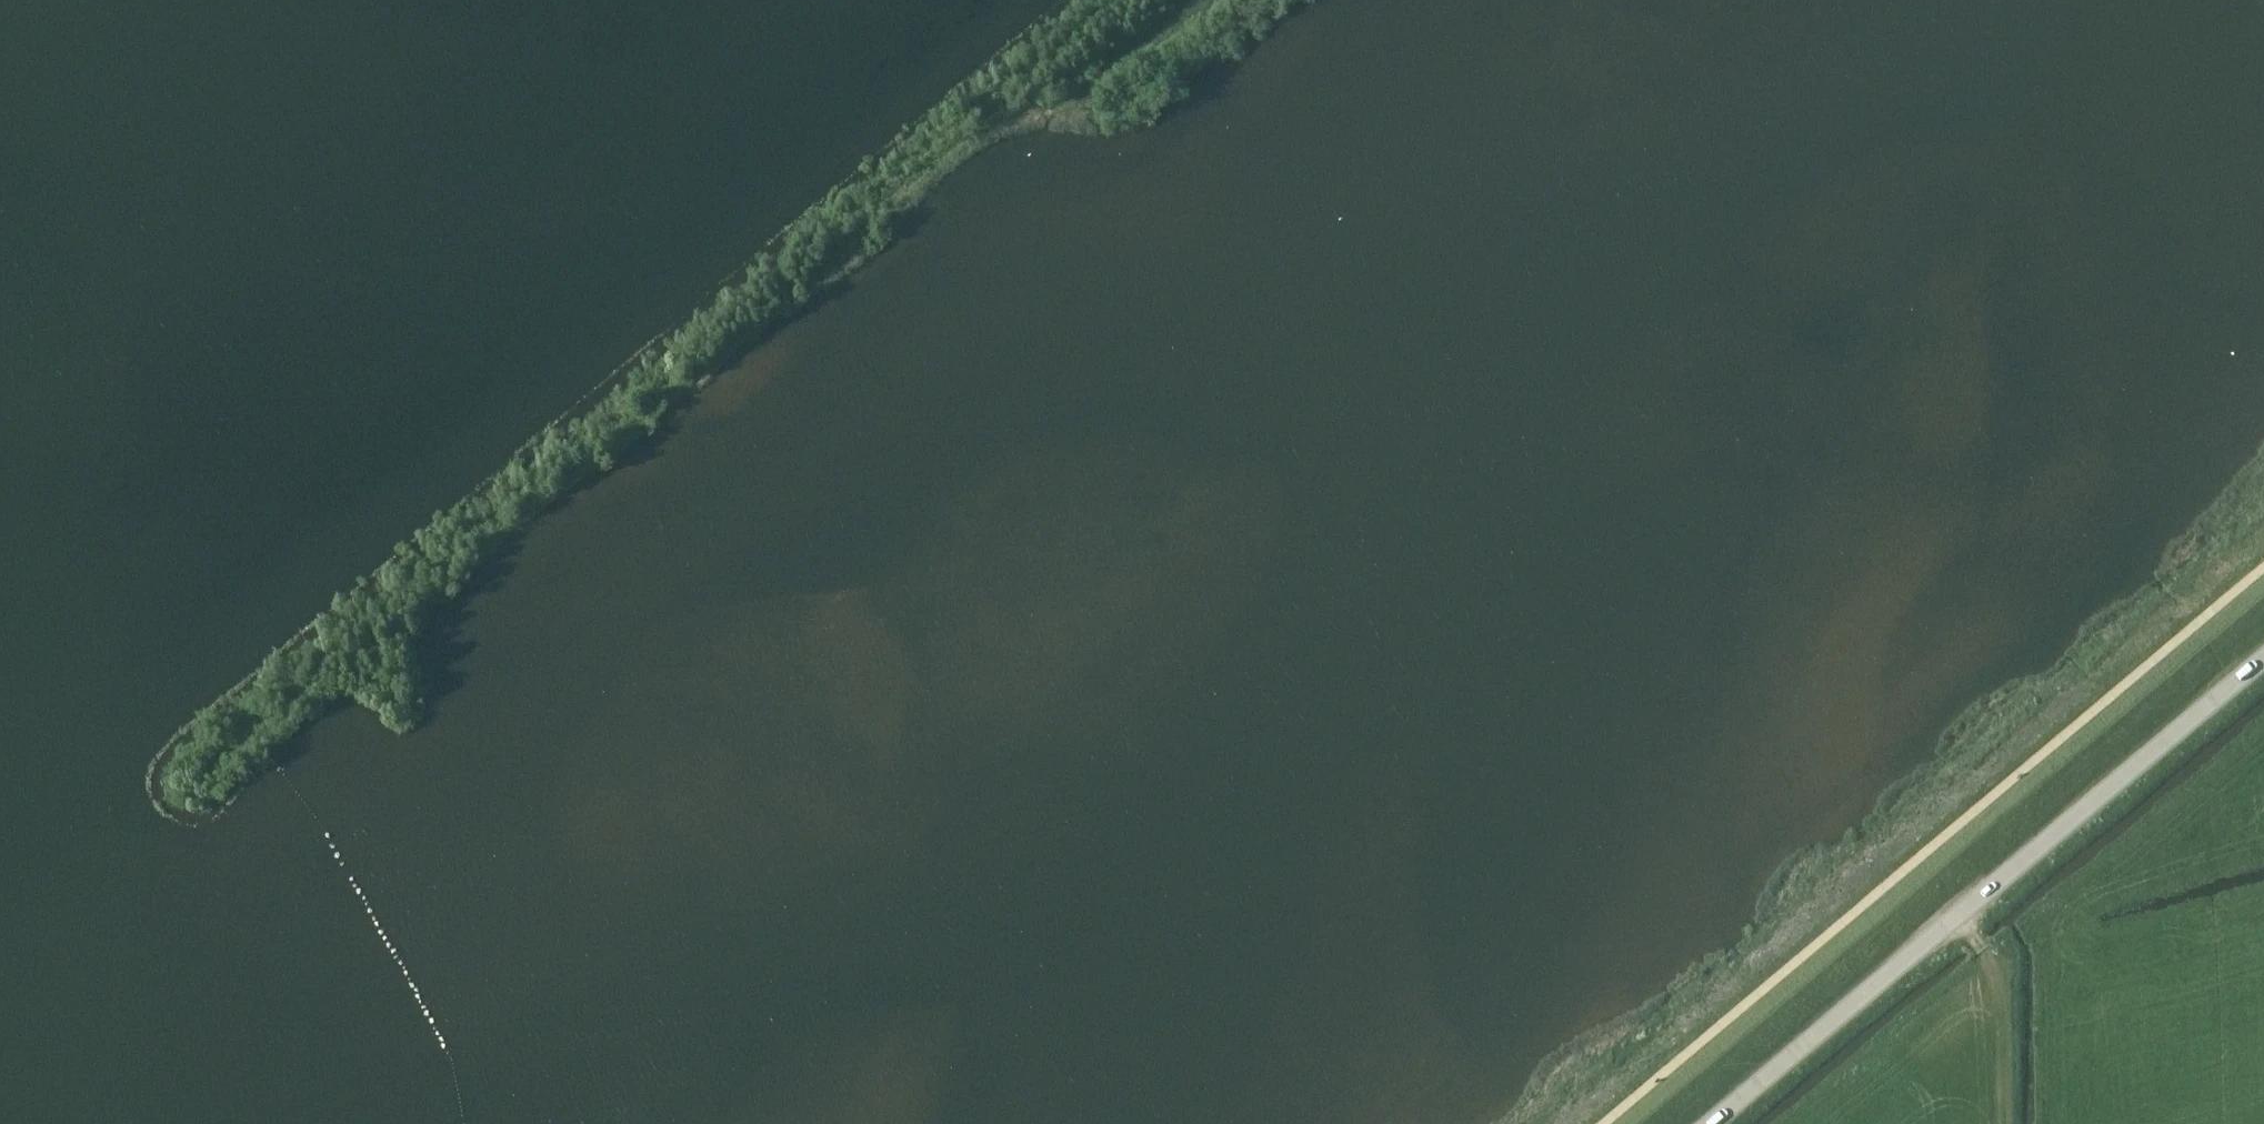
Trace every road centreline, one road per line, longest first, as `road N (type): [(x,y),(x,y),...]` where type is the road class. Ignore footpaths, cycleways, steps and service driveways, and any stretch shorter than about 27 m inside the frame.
road 1 (unclassified): [(1711,1123),(2263,661)]

